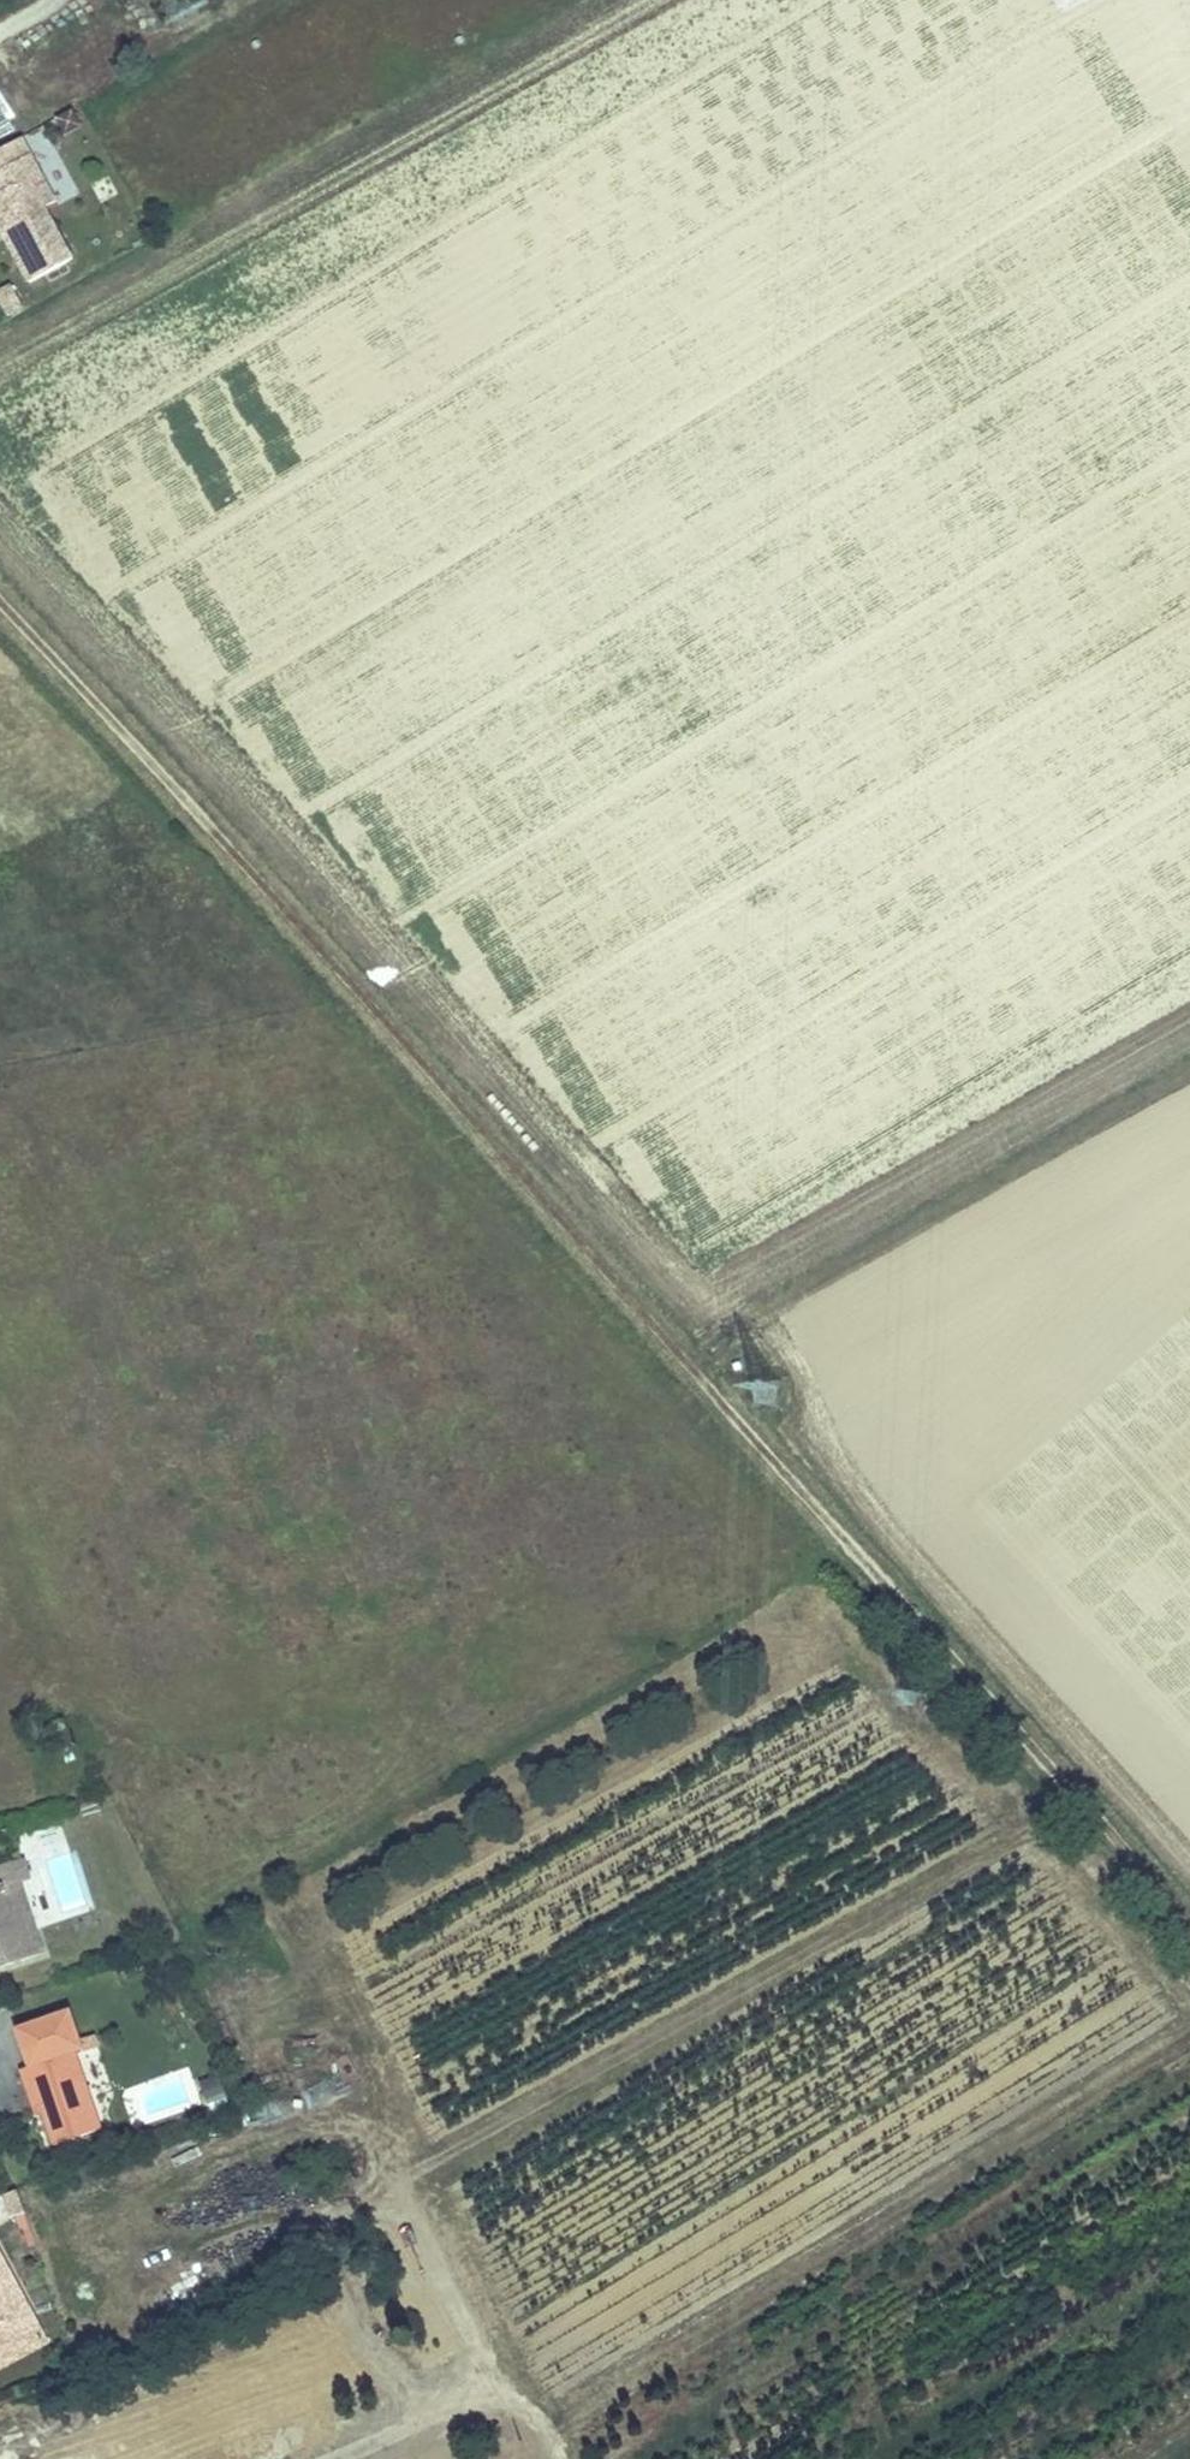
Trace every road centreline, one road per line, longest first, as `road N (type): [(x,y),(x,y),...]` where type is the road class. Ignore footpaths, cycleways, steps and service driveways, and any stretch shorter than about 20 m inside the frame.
road 1 (track): [(0,600),(1189,1919)]
road 2 (track): [(482,2395),(402,2195),(412,2172),(1083,1799)]
road 3 (track): [(334,2458),(482,2395),(537,2415),(565,2458)]

